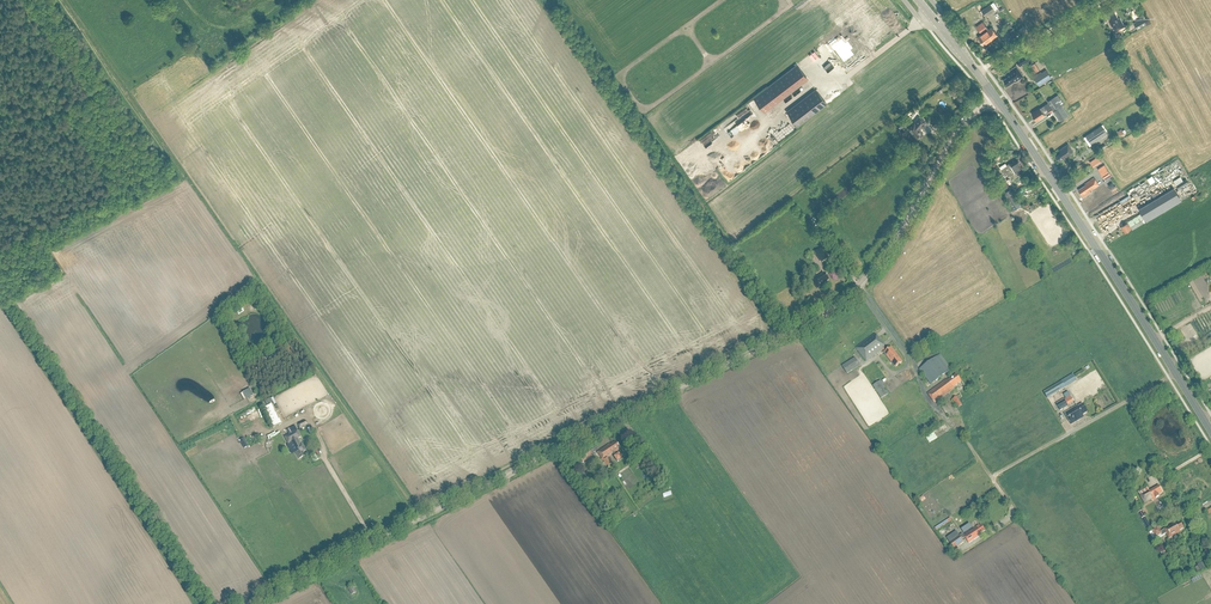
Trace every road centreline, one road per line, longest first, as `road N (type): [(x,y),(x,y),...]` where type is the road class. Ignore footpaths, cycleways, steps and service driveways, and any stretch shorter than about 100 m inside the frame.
road 1 (unclassified): [(251,603),(785,335),(859,285)]
road 2 (secondary): [(1210,432),(996,98)]
road 3 (unclassified): [(859,285),(889,249),(957,129),(996,98)]
road 4 (unclassified): [(938,413),(911,357),(859,285)]
road 5 (unclassified): [(977,72),(1102,0)]

